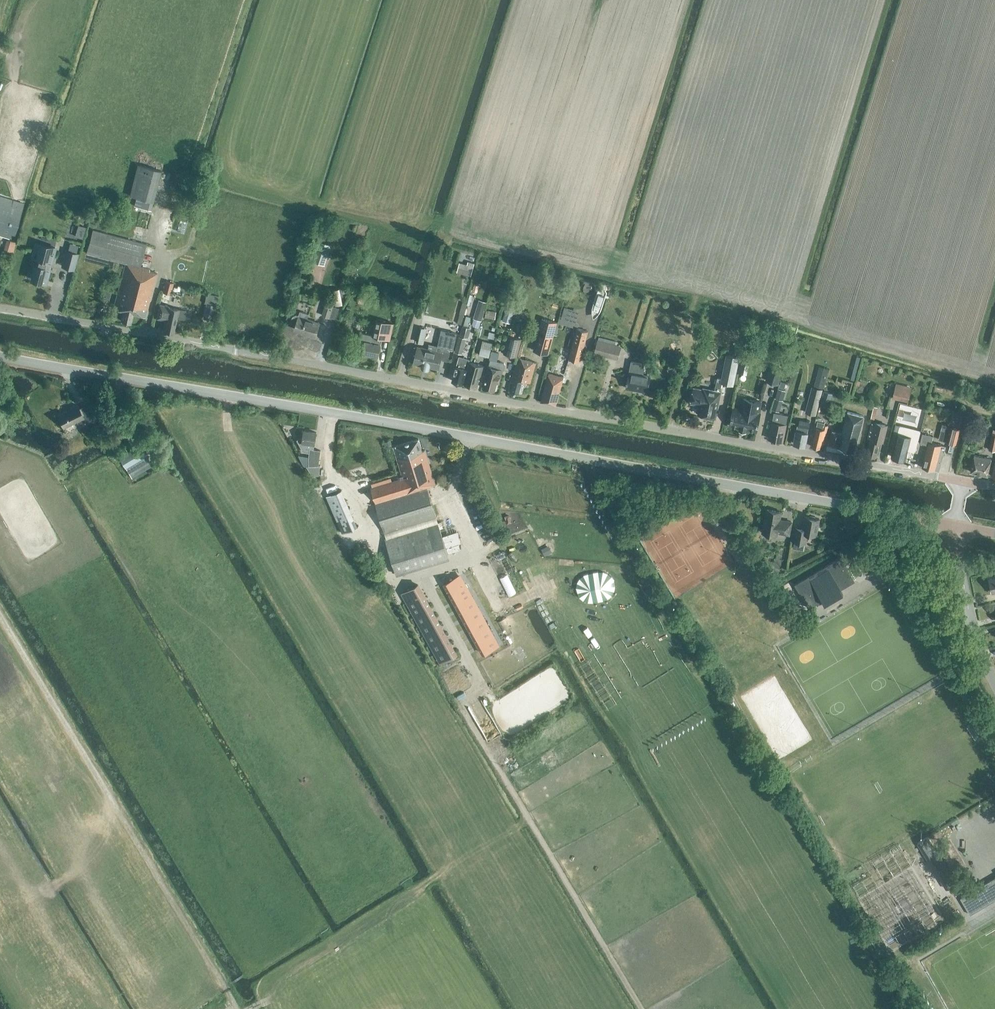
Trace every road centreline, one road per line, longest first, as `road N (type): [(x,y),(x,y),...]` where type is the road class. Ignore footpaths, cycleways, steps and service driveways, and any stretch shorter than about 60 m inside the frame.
road 1 (unclassified): [(962,482),(0,308)]
road 2 (tertiary): [(955,526),(0,355)]
road 3 (tertiary): [(994,685),(964,592),(955,526)]

